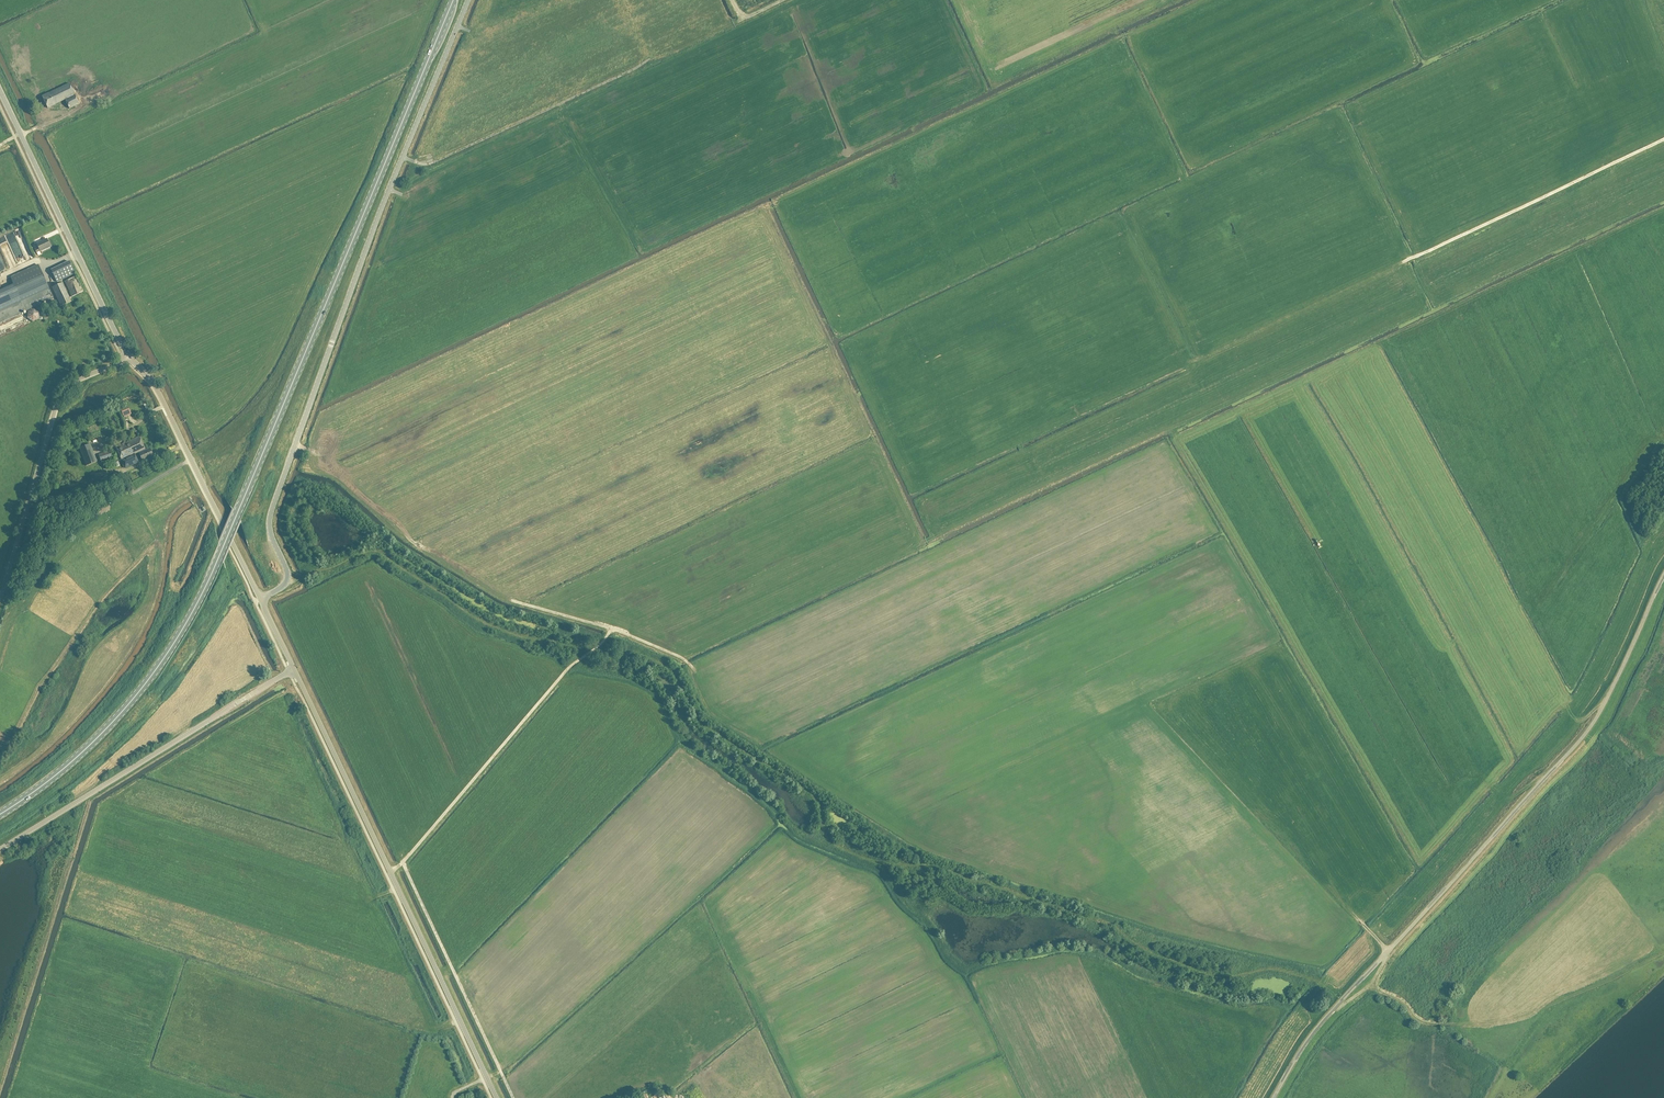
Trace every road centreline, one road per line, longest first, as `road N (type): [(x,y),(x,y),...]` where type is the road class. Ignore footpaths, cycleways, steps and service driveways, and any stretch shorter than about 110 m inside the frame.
road 1 (primary): [(0,814),(49,781),(124,709),(192,613),(453,0)]
road 2 (unclassified): [(1273,1097),(1328,1015),(1587,732),(1663,574)]
road 3 (unclassified): [(260,599),(287,580),(270,514),(375,223),(468,0)]
road 4 (unclassified): [(497,1097),(294,669)]
road 5 (unclassified): [(0,849),(294,669)]
road 6 (track): [(390,872),(611,629)]
road 7 (unclassified): [(130,358),(0,91)]
road 8 (unclassified): [(0,597),(61,395),(130,358)]
road 9 (unclassified): [(260,599),(162,399),(130,358)]
road 10 (track): [(649,62),(433,163),(403,157)]
road 11 (track): [(513,1097),(402,863)]
road 12 (track): [(512,601),(624,634),(695,670)]

